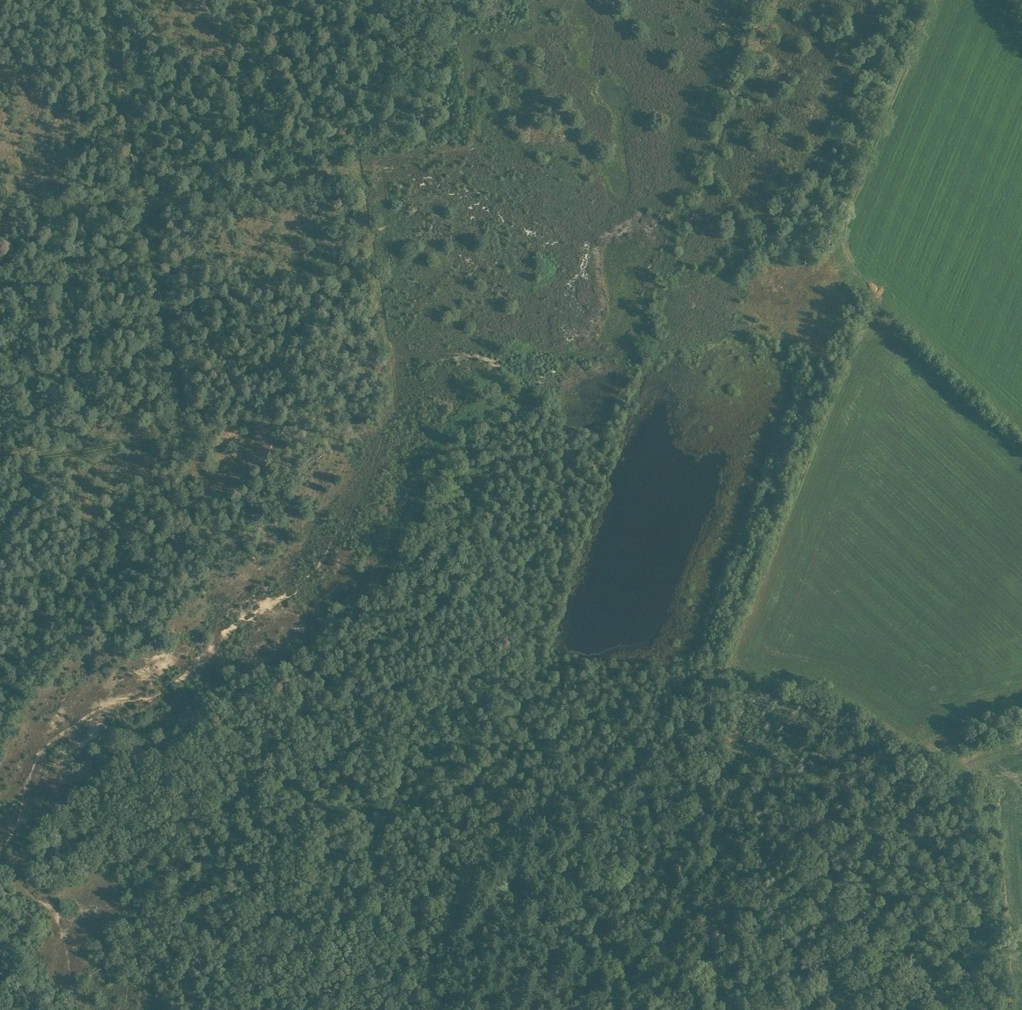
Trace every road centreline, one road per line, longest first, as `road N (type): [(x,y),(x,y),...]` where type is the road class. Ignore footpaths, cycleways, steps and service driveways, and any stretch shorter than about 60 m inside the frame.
road 1 (track): [(144,204),(181,437),(0,464)]
road 2 (track): [(937,754),(698,1009)]
road 3 (track): [(1021,437),(851,279)]
road 4 (track): [(144,204),(360,168)]
road 5 (track): [(144,204),(109,0)]

